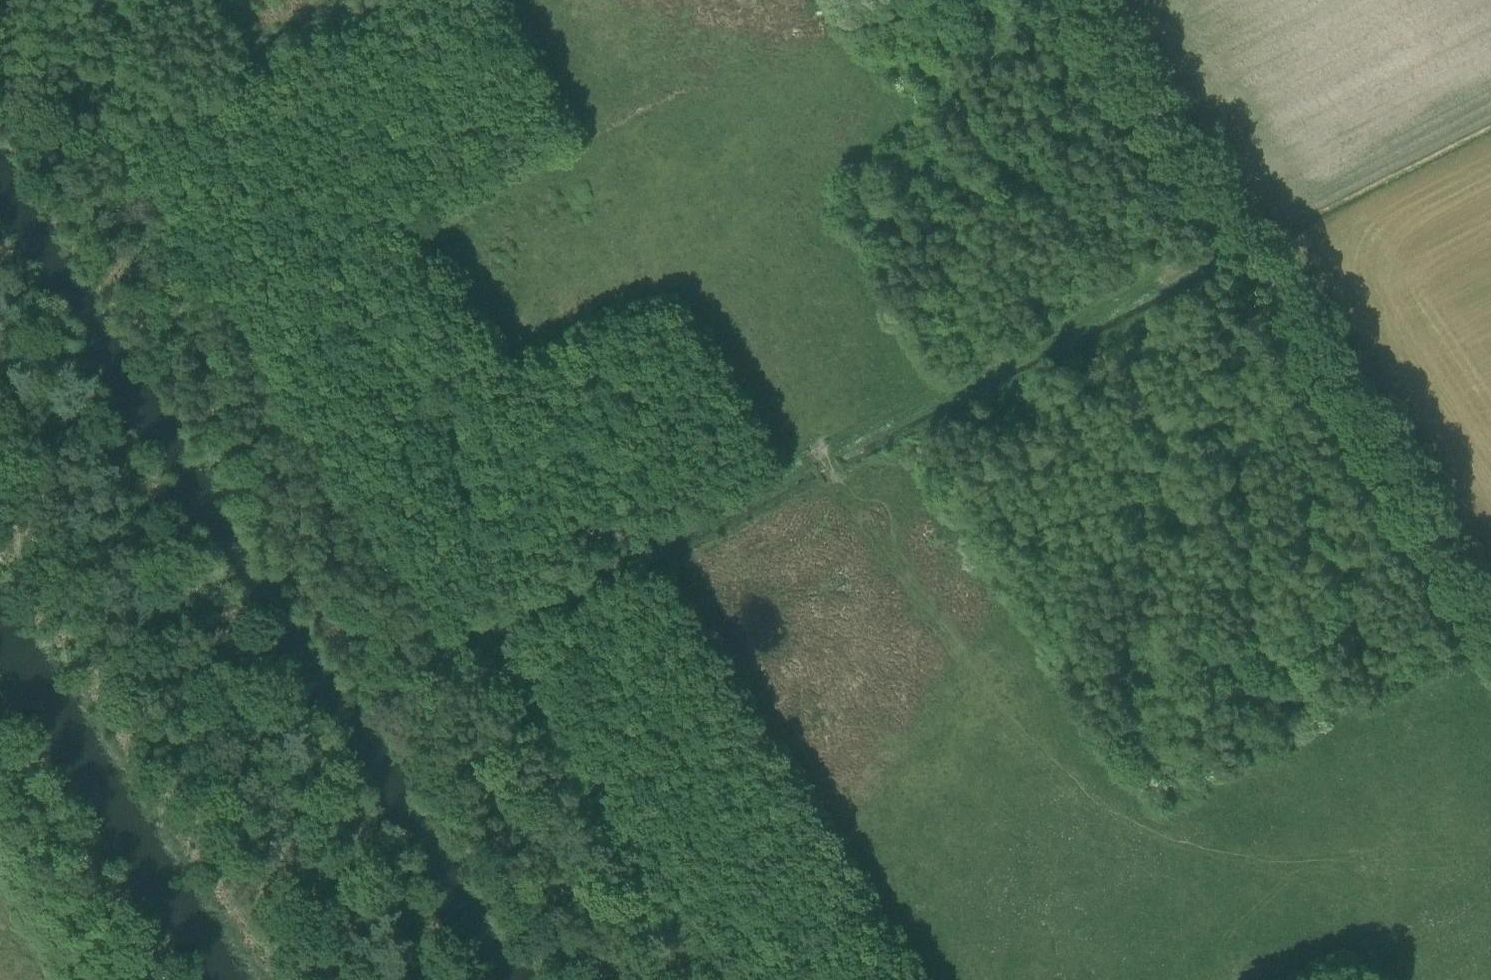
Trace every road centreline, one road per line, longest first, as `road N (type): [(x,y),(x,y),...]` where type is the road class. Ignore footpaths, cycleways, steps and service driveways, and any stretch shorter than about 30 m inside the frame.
road 1 (unclassified): [(1490,601),(1098,0)]
road 2 (track): [(161,979),(0,726)]

